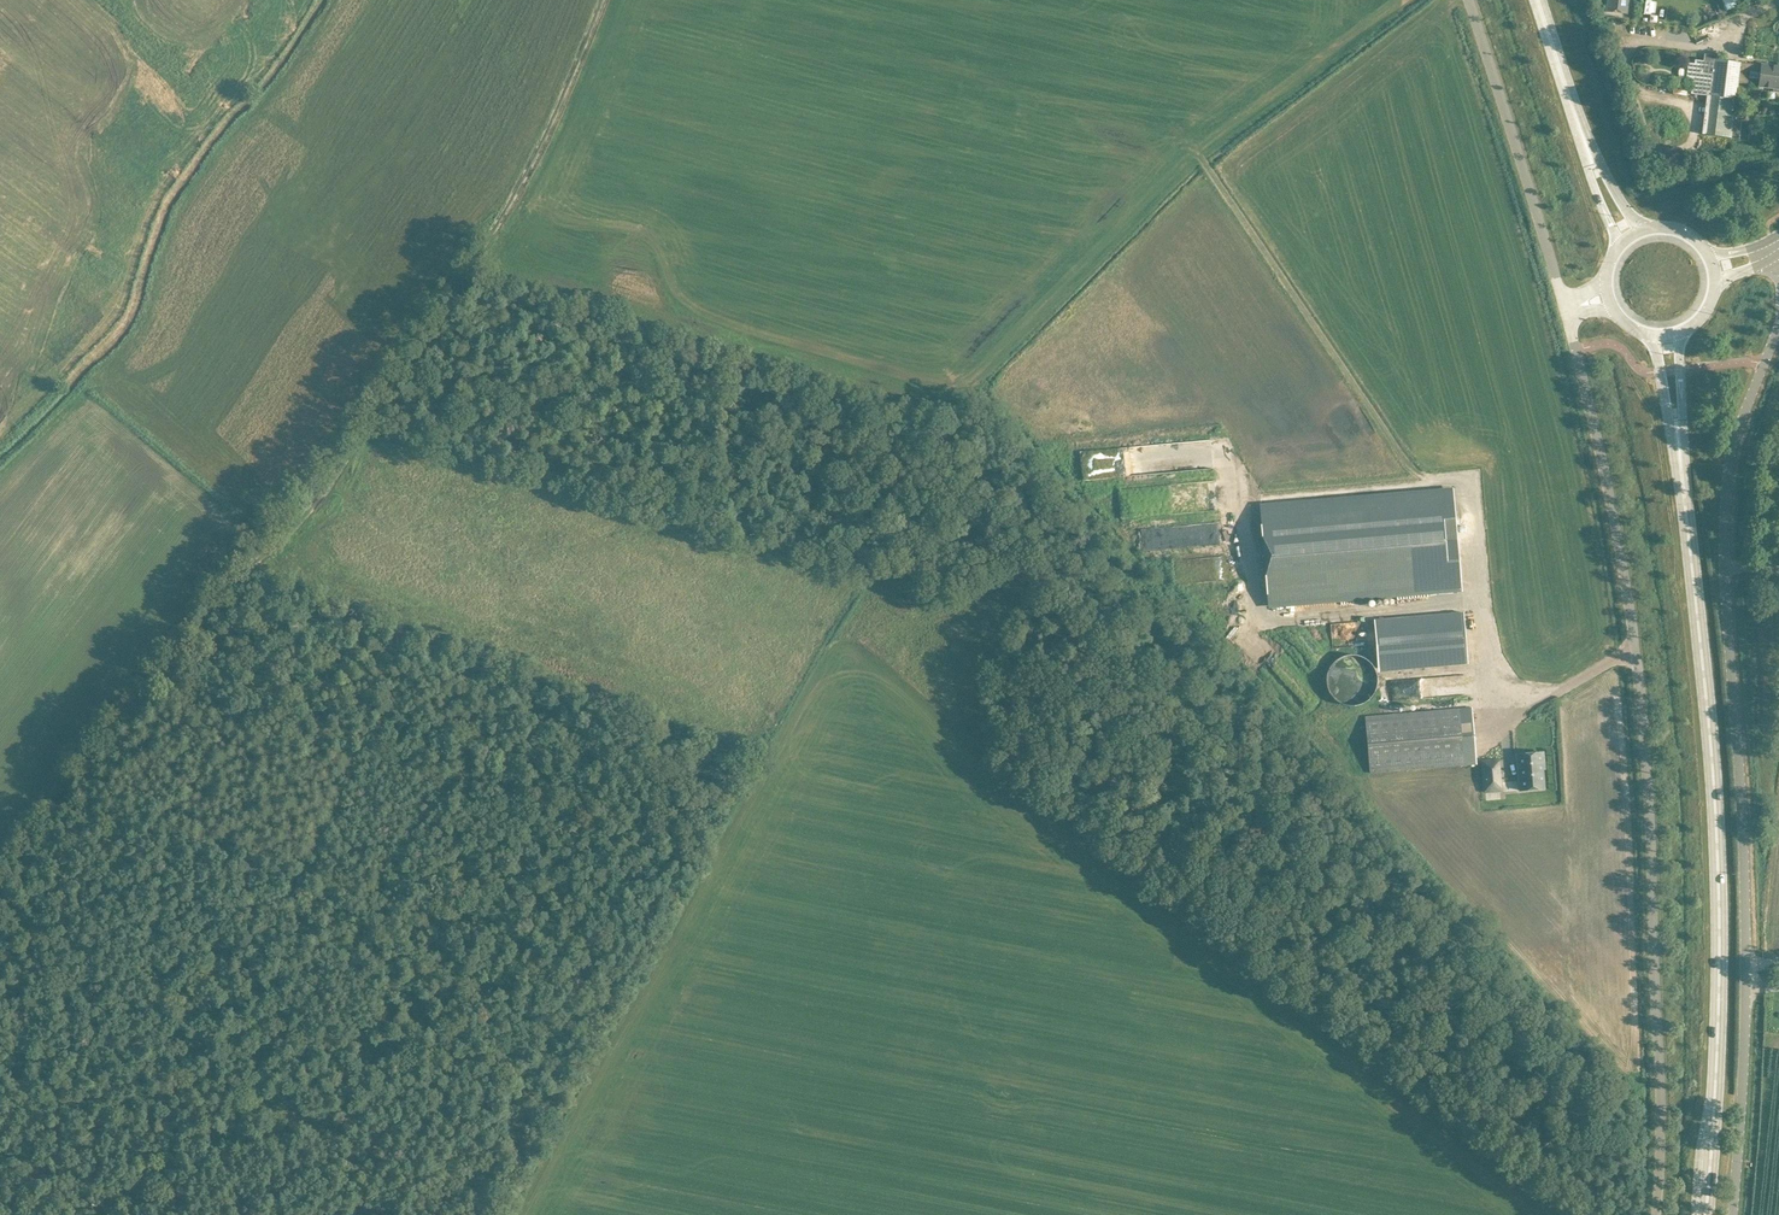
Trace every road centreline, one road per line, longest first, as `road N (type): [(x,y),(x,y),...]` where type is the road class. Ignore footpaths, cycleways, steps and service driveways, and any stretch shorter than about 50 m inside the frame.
road 1 (unclassified): [(1655,1214),(1659,1061),(1639,685),(1611,503),(1567,319)]
road 2 (unclassified): [(1733,1214),(1746,947),(1724,580),(1728,481),(1734,438),(1778,327)]
road 3 (secondary): [(1705,1214),(1718,1037),(1716,826),(1677,433)]
road 4 (unclassified): [(1560,296),(1469,0)]
road 5 (secondary): [(1566,87),(1616,247)]
road 6 (secondary): [(1647,228),(1612,185),(1566,87)]

